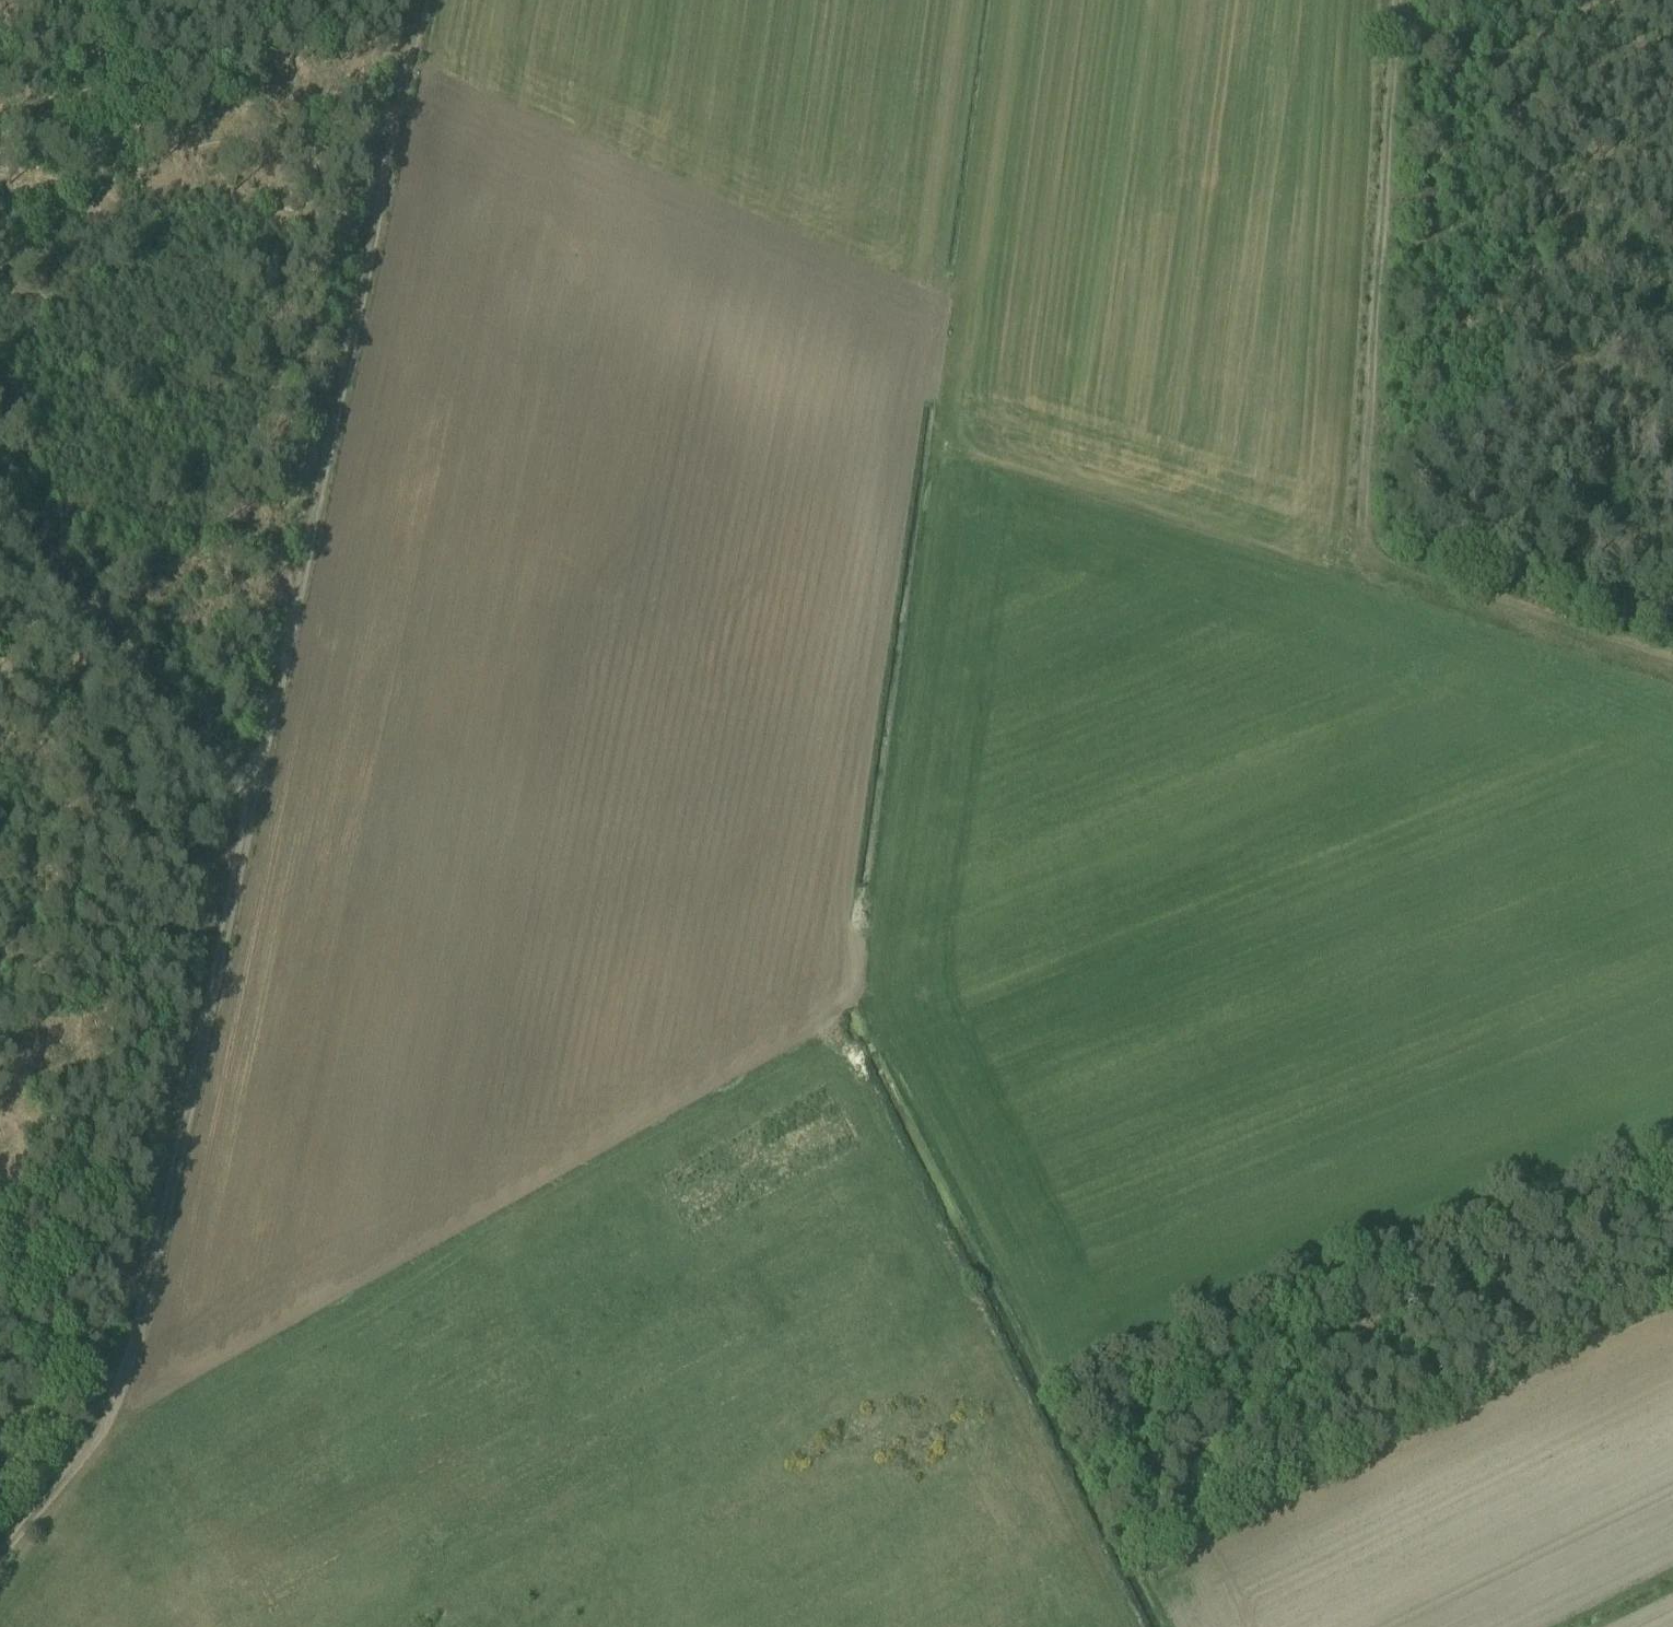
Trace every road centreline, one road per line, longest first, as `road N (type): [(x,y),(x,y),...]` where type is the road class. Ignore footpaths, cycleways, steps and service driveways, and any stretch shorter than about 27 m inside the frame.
road 1 (track): [(0,1550),(89,1449),(130,1374),(251,807),(0,491)]
road 2 (track): [(1393,0),(1360,514),(1368,543),(1394,565),(1672,661)]
road 3 (track): [(0,1360),(124,1385)]

